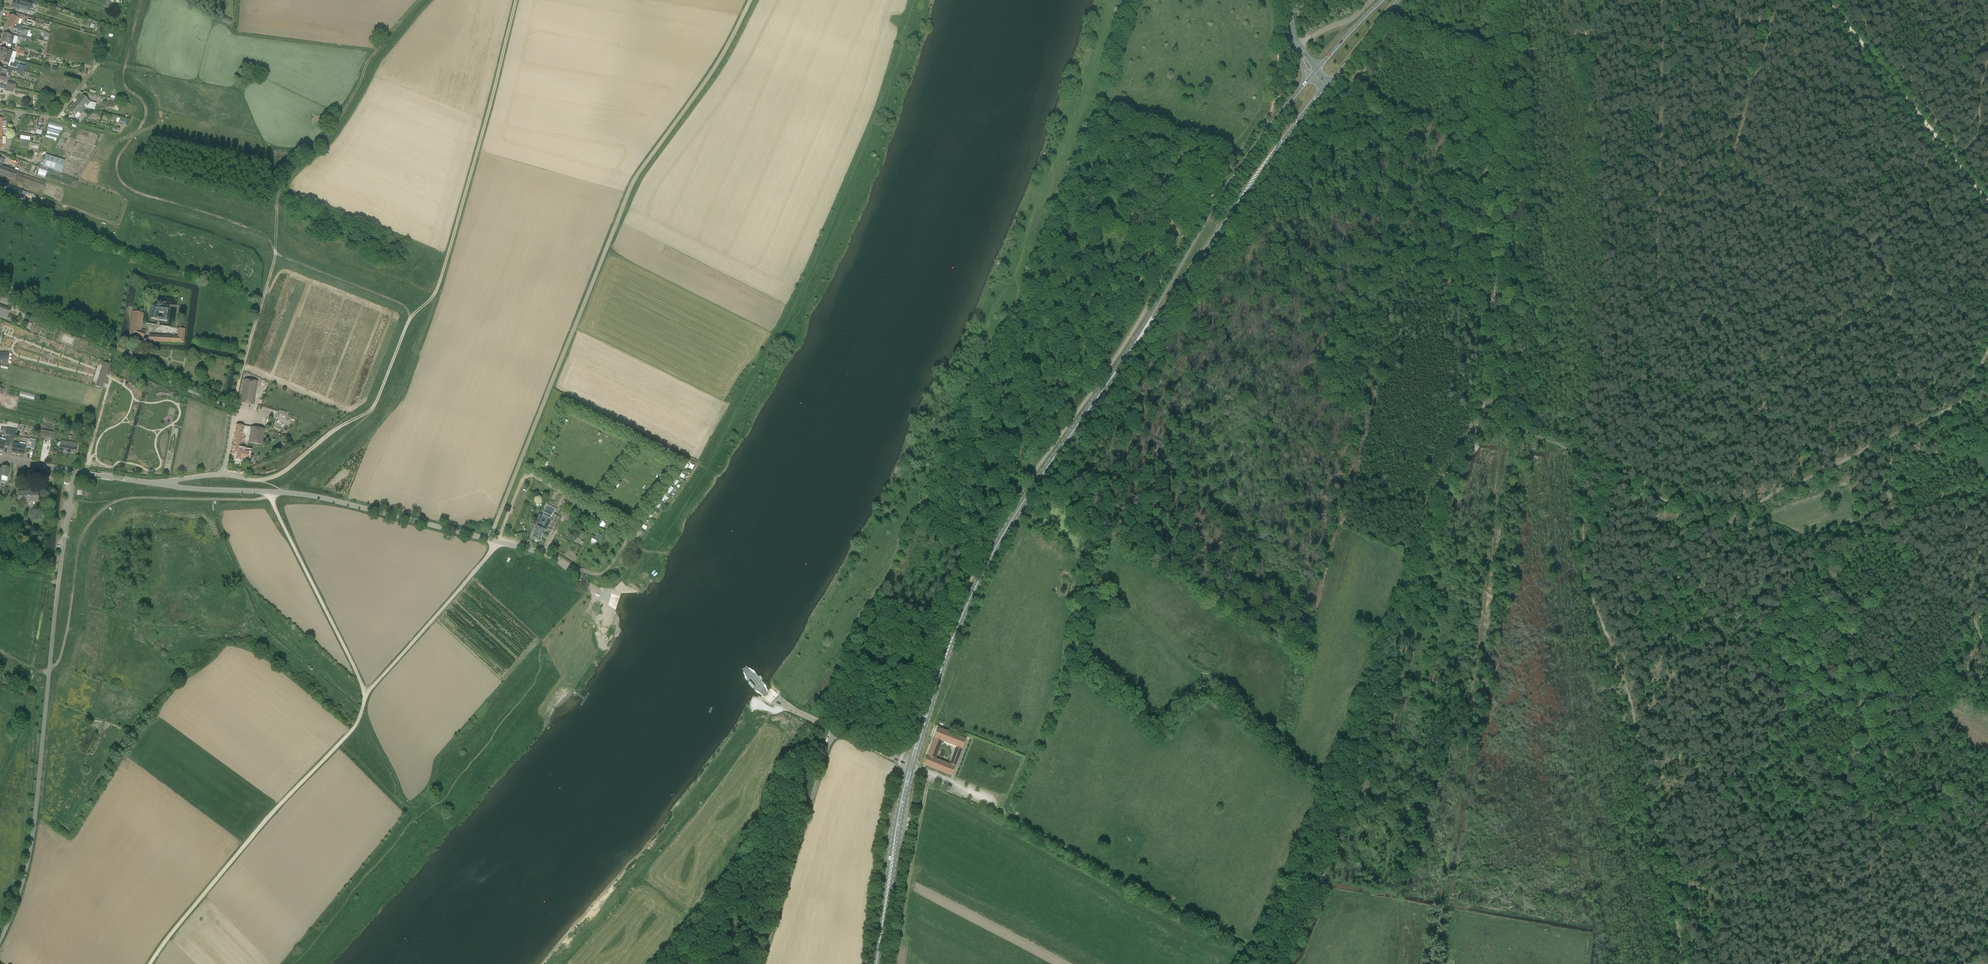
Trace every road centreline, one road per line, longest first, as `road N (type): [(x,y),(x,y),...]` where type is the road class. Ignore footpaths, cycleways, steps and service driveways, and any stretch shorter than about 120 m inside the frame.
road 1 (unclassified): [(489,540),(633,182),(724,52),(751,0)]
road 2 (track): [(250,479),(280,474),(332,430),(373,409),(410,318),(437,292),(515,0)]
road 3 (track): [(1349,90),(1394,36),(1499,72),(1493,340),(1483,407),(1500,424)]
road 4 (track): [(410,318),(403,305),(276,254),(266,237),(125,186),(118,156),(147,112),(123,74),(140,0)]
road 5 (track): [(1578,456),(1588,584),(1633,712),(1685,963)]
road 6 (primary): [(911,766),(951,643),(996,546),(1137,342)]
road 7 (unclassified): [(0,941),(28,862),(74,472)]
road 8 (track): [(234,409),(276,254),(281,189),(338,122),(367,62),(420,0)]
road 9 (tertiary): [(489,540),(326,498),(74,472)]
road 10 (track): [(367,693),(352,730),(278,807),(150,963)]
road 11 (track): [(1717,519),(1806,547),(1896,537),(1967,602),(1987,644)]
road 12 (primary): [(1137,342),(1329,86)]
road 13 (track): [(1734,523),(1780,490),(1955,407),(1987,350)]
road 14 (primary): [(1309,79),(1224,191),(1137,342)]
road 15 (track): [(999,811),(1253,946),(1262,963)]
road 16 (track): [(1803,369),(1663,293),(1657,231),(1665,177)]
road 17 (track): [(234,409),(0,287)]
road 18 (track): [(1827,0),(1987,201)]
road 19 (track): [(1665,177),(1728,176),(1778,0)]
road 20 (unclassified): [(762,963),(833,731)]
road 21 (track): [(367,693),(267,492)]
road 22 (primary): [(877,963),(911,766)]
road 23 (track): [(498,542),(367,693)]
road 24 (track): [(1015,514),(1079,562),(1064,661),(1081,666)]
road 25 (track): [(1803,369),(1758,415),(1756,468),(1717,519)]
road 26 (track): [(1665,177),(1664,0)]
road 27 (track): [(1717,519),(1578,456)]
road 28 (tertiary): [(618,606),(550,558),(489,540)]
road 29 (track): [(1987,39),(1979,133),(1955,167)]

